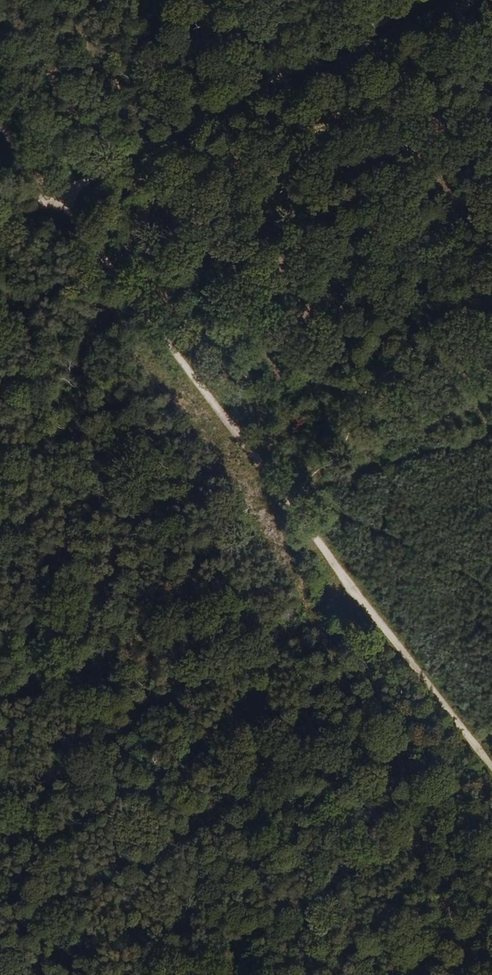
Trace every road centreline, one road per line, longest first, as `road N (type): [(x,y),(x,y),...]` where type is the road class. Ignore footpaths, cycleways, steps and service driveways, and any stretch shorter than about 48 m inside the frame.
road 1 (track): [(51,199),(357,610)]
road 2 (track): [(51,199),(422,0)]
road 3 (track): [(357,610),(350,639),(491,965)]
road 4 (track): [(357,610),(463,732)]

